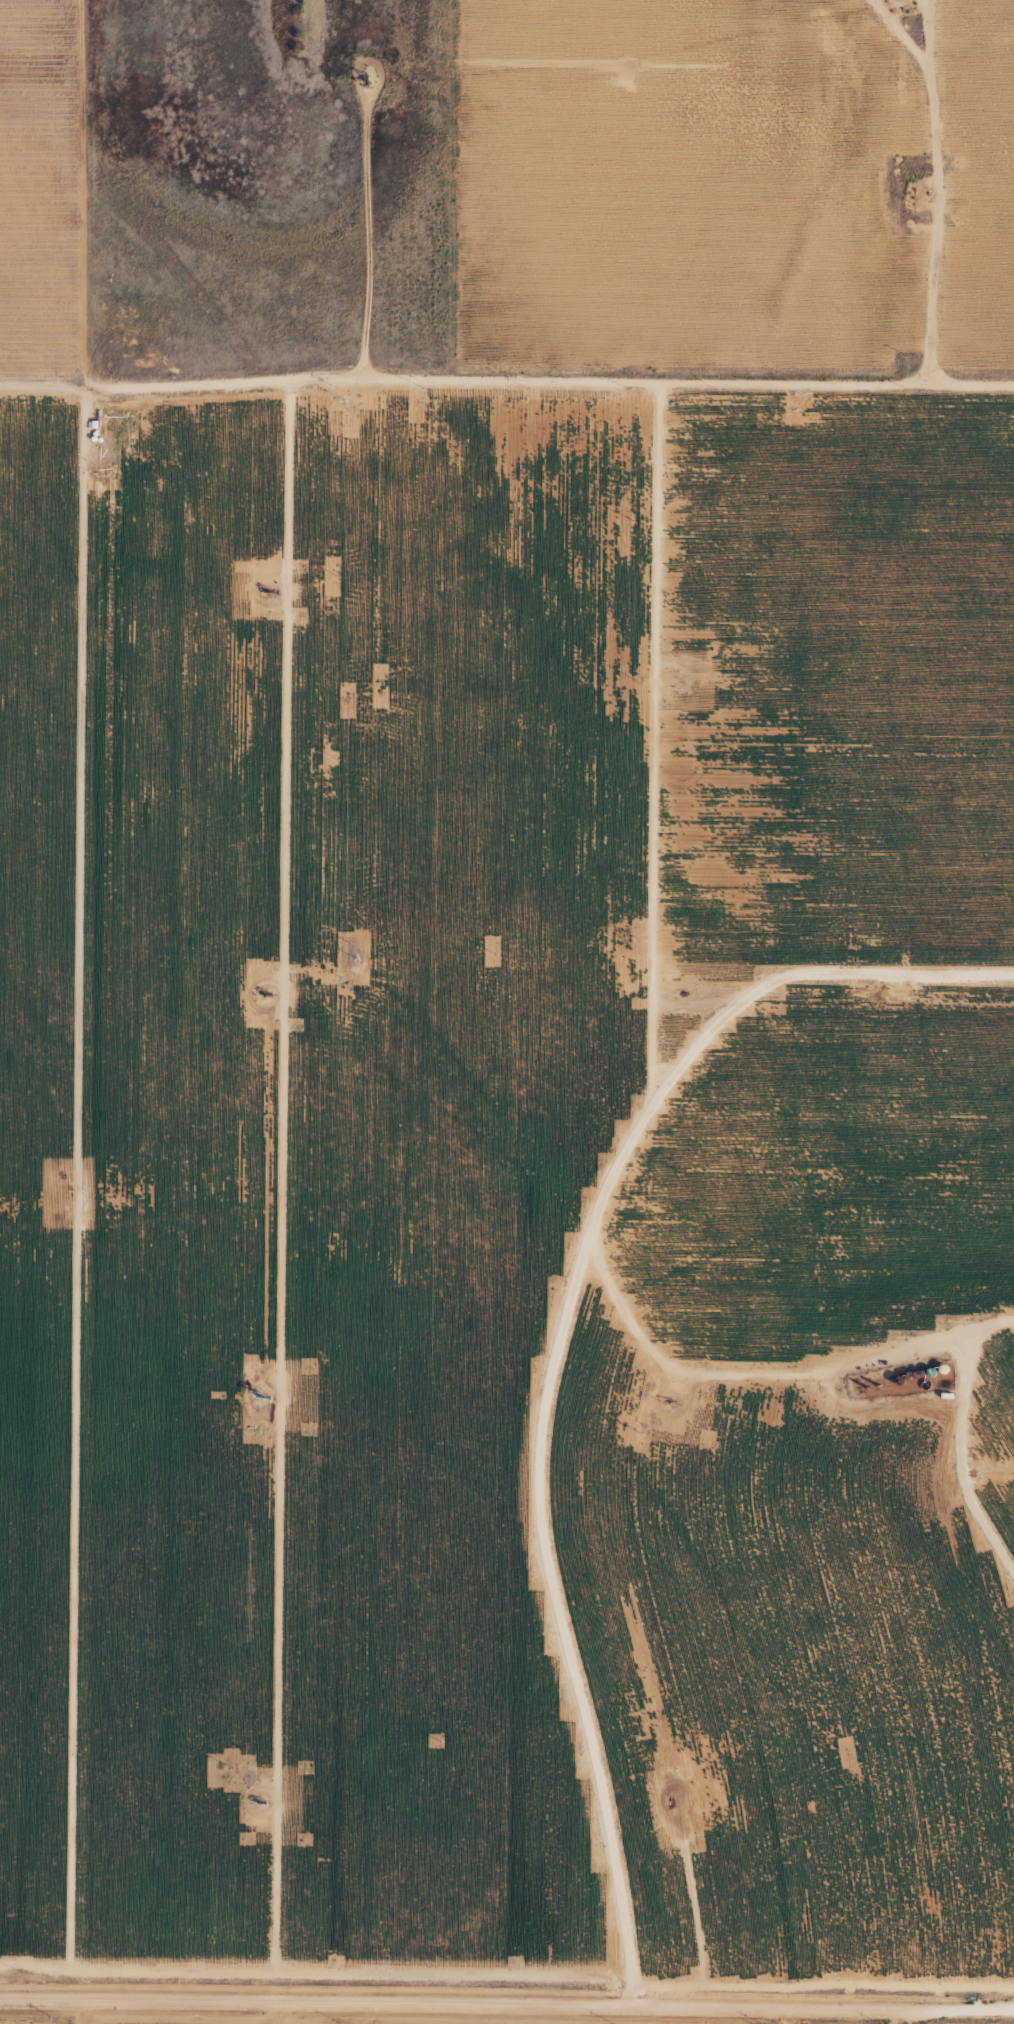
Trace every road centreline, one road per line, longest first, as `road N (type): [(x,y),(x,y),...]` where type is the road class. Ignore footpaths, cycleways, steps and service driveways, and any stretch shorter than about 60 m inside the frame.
road 1 (residential): [(1013,391),(0,379)]
road 2 (residential): [(1013,2016),(0,2006)]

